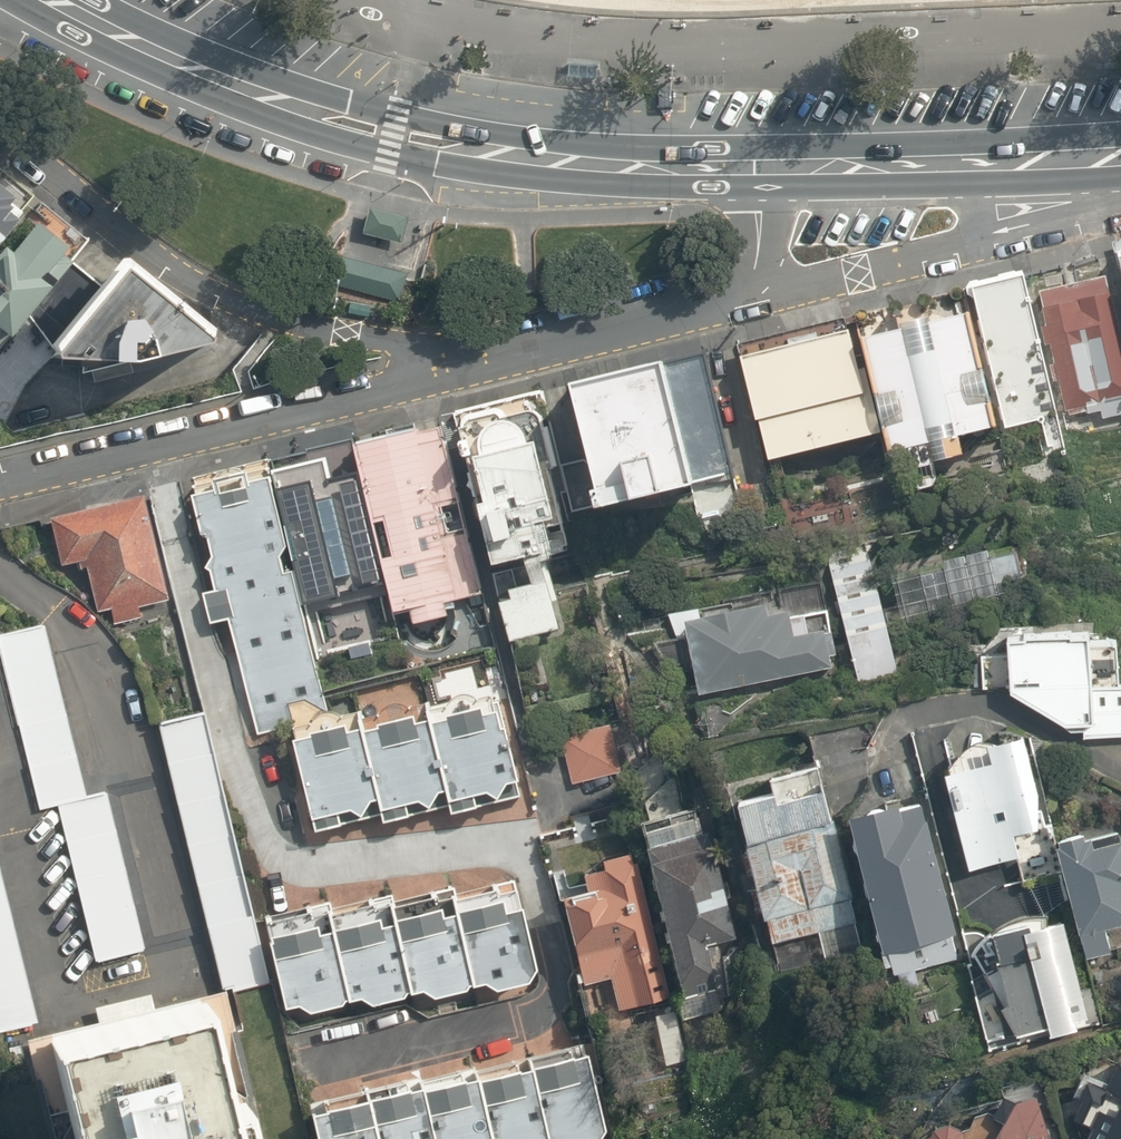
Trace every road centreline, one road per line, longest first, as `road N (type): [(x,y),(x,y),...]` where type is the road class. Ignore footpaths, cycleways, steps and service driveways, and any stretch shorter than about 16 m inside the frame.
road 1 (secondary): [(48,0),(212,76),(470,157),(563,170),(774,173)]
road 2 (residential): [(455,372),(405,346),(306,332),(220,296),(134,242),(0,128)]
road 3 (residential): [(455,372),(0,480)]
road 4 (residential): [(769,297),(455,372)]
road 5 (residential): [(975,241),(769,297)]
road 6 (secondary): [(774,173),(966,159)]
road 7 (secondary): [(966,159),(1120,150)]
road 8 (residential): [(1120,190),(975,241)]
road 9 (residential): [(774,173),(769,297)]

